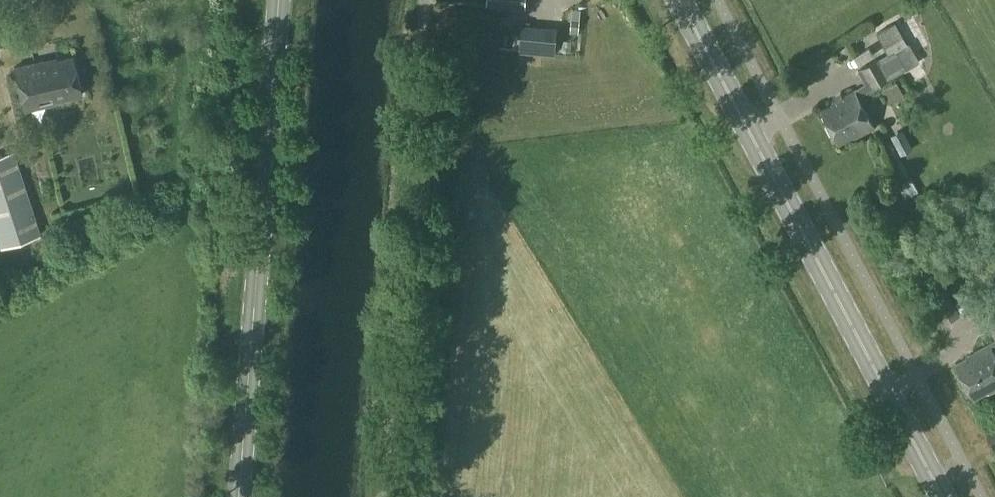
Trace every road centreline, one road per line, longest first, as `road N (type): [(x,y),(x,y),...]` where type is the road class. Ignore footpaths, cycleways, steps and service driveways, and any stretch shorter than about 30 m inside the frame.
road 1 (secondary): [(942,496),(677,0)]
road 2 (secondary): [(236,496),(276,0)]

